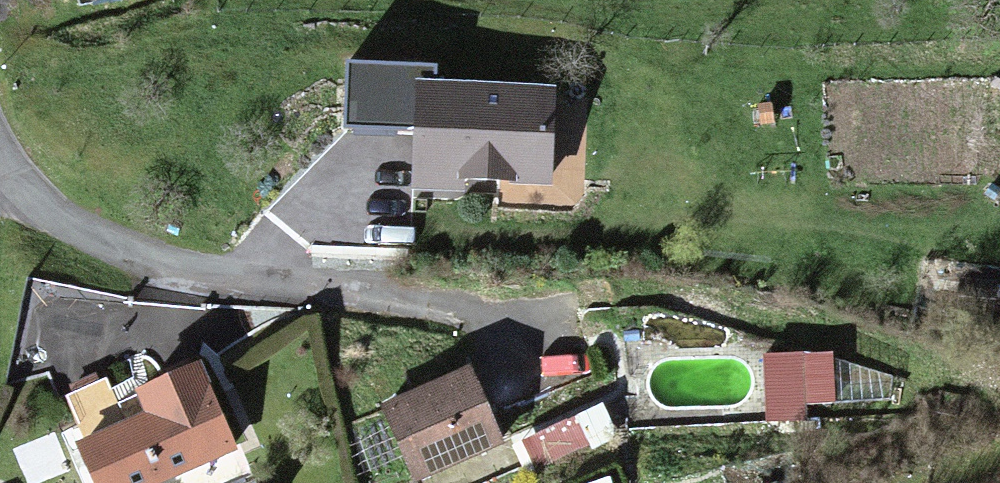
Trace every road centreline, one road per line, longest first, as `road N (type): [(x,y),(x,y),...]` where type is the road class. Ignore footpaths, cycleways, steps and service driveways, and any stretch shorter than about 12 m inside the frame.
road 1 (unclassified): [(0,151),(42,210),(102,243),(243,277),(471,307)]

